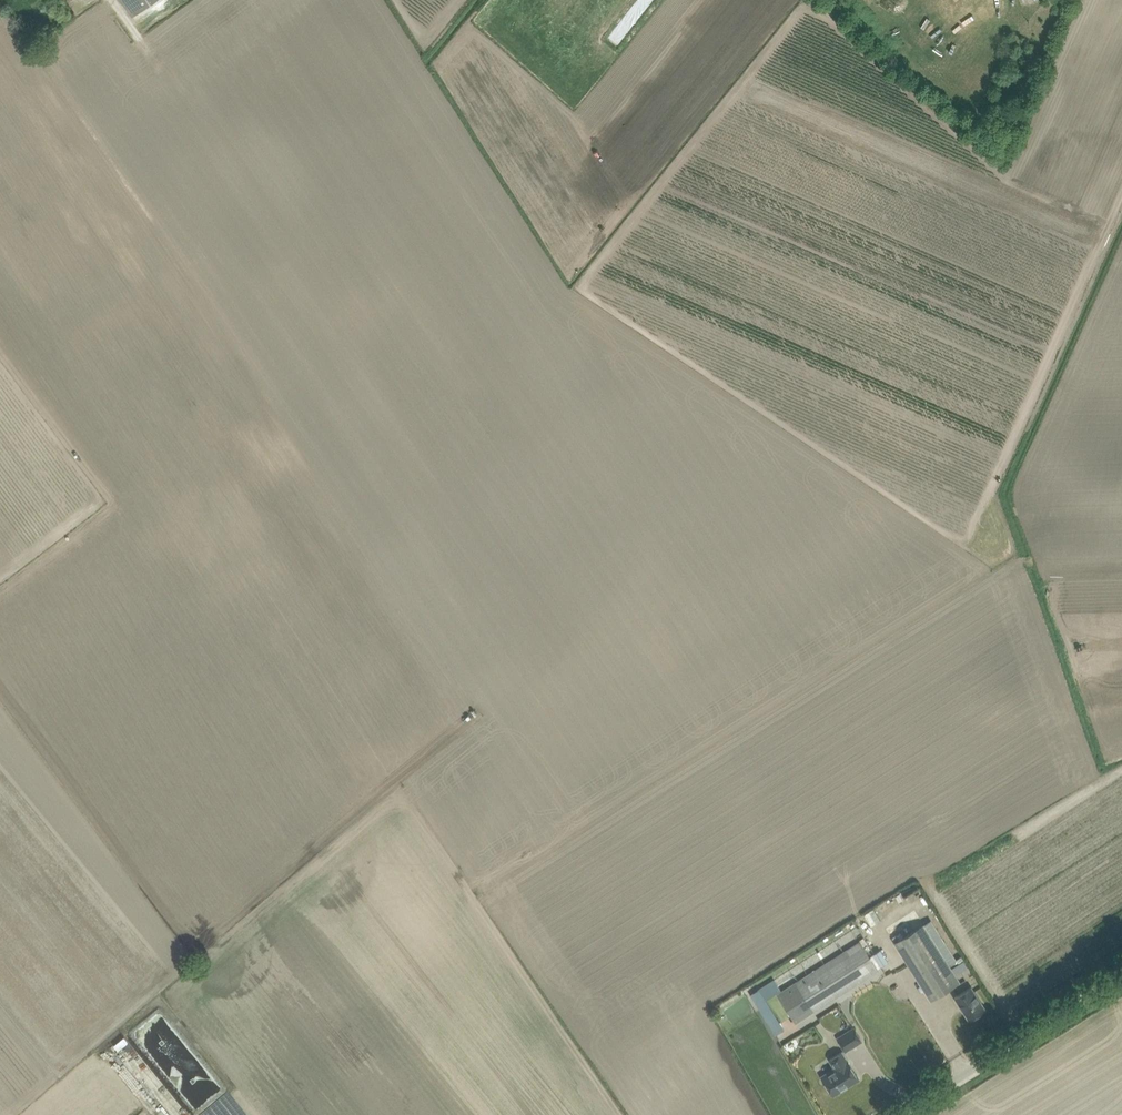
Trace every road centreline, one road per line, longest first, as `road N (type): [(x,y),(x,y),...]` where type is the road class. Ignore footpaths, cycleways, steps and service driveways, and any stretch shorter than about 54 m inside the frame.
road 1 (unclassified): [(900,1114),(1121,975)]

